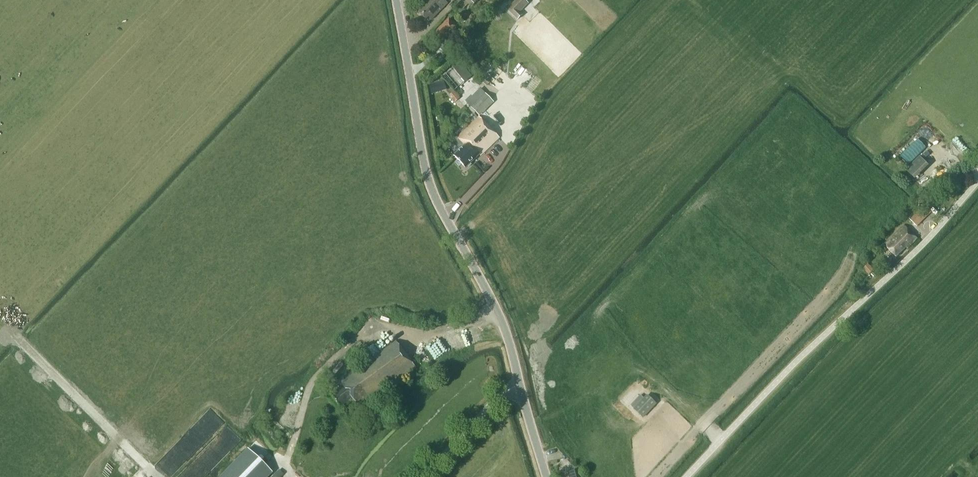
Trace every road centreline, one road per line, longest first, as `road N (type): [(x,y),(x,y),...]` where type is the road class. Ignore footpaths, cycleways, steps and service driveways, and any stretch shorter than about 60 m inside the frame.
road 1 (tertiary): [(546,476),(501,316),(429,183),(396,0)]
road 2 (unclassified): [(977,180),(926,242),(686,476)]

